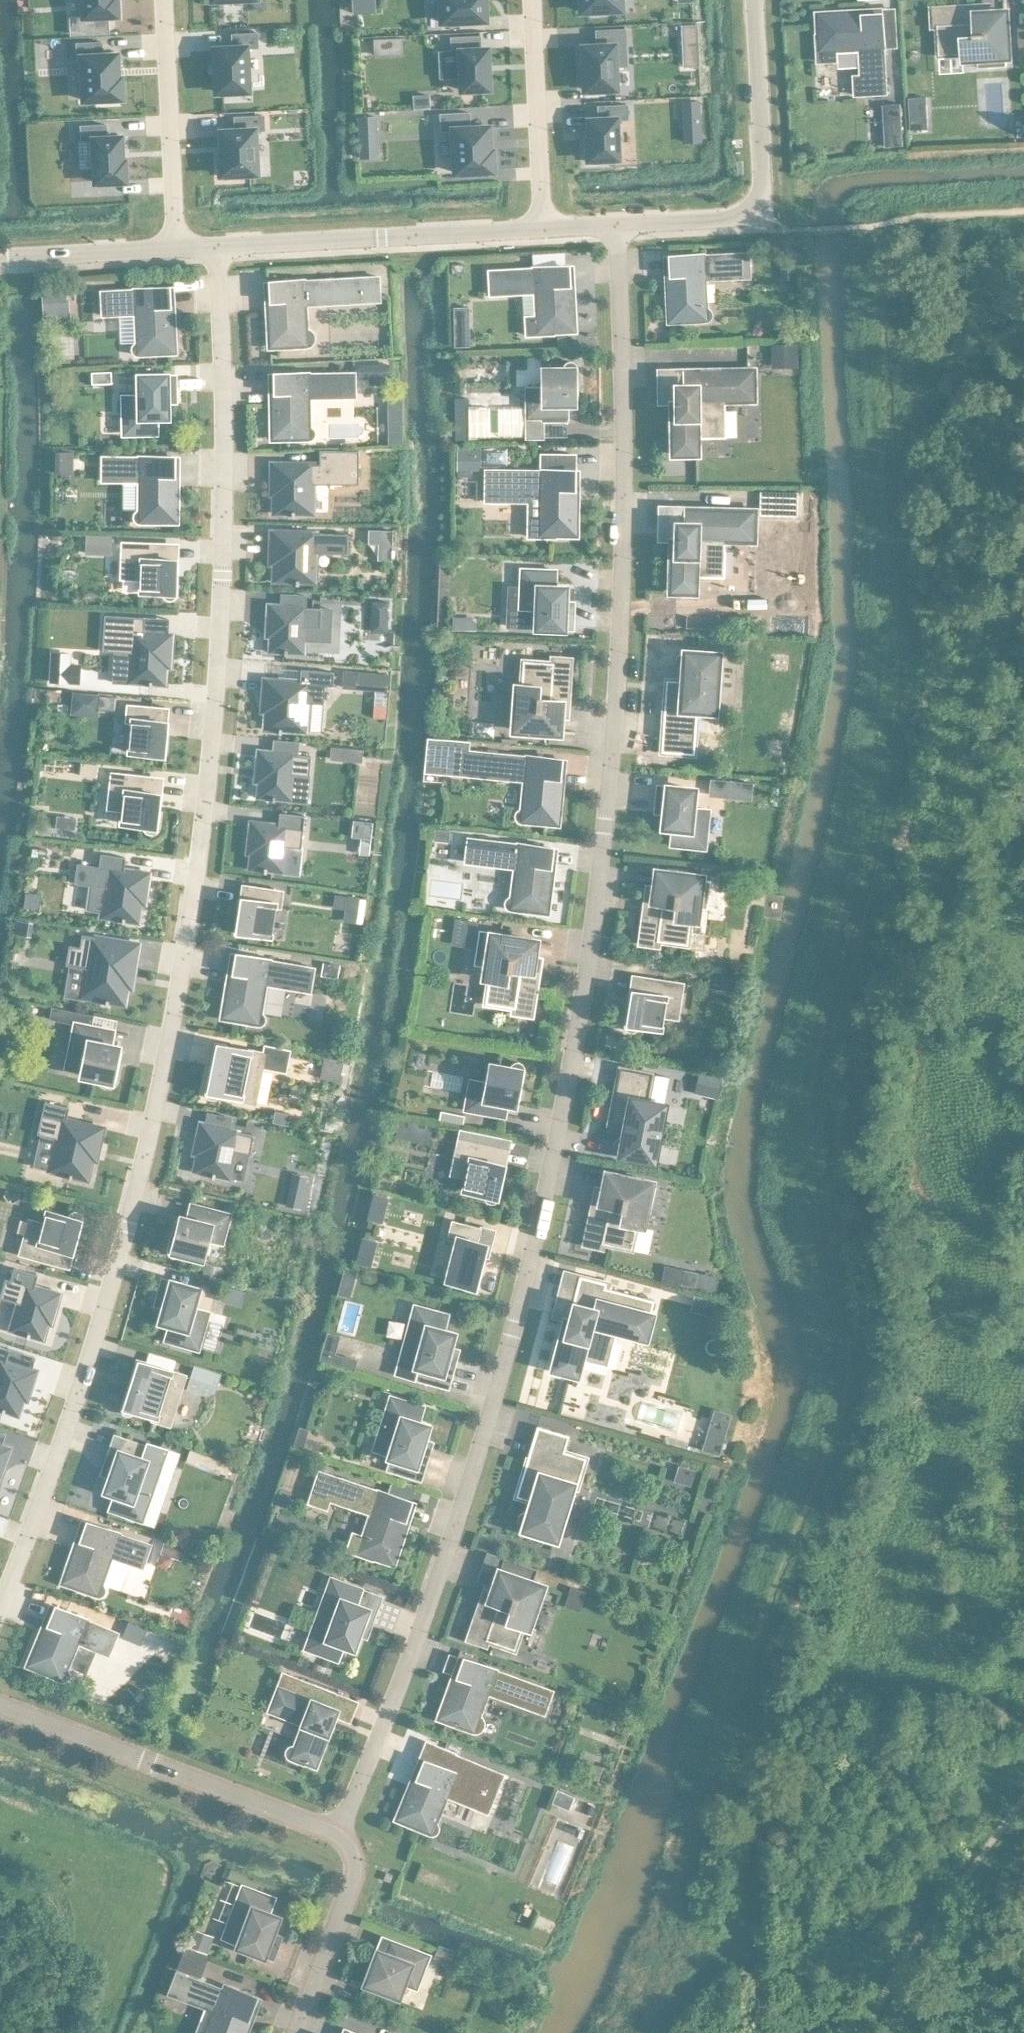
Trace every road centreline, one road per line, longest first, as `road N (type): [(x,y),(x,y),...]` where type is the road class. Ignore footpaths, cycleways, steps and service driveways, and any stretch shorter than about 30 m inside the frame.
road 1 (residential): [(629,234),(633,582),(603,976),(549,1241),(481,1505),(349,1845)]
road 2 (residential): [(0,1647),(100,1363),(172,1095),(192,980),(213,837),(230,544),(228,256)]
road 3 (residential): [(349,1845),(0,1714)]
road 4 (residential): [(629,234),(767,228),(763,0)]
road 5 (residential): [(228,256),(550,238)]
road 6 (residential): [(172,0),(184,259)]
road 7 (residential): [(540,0),(550,238)]
road 8 (residential): [(313,2032),(367,1877),(349,1845)]
road 9 (residential): [(0,268),(184,259)]

